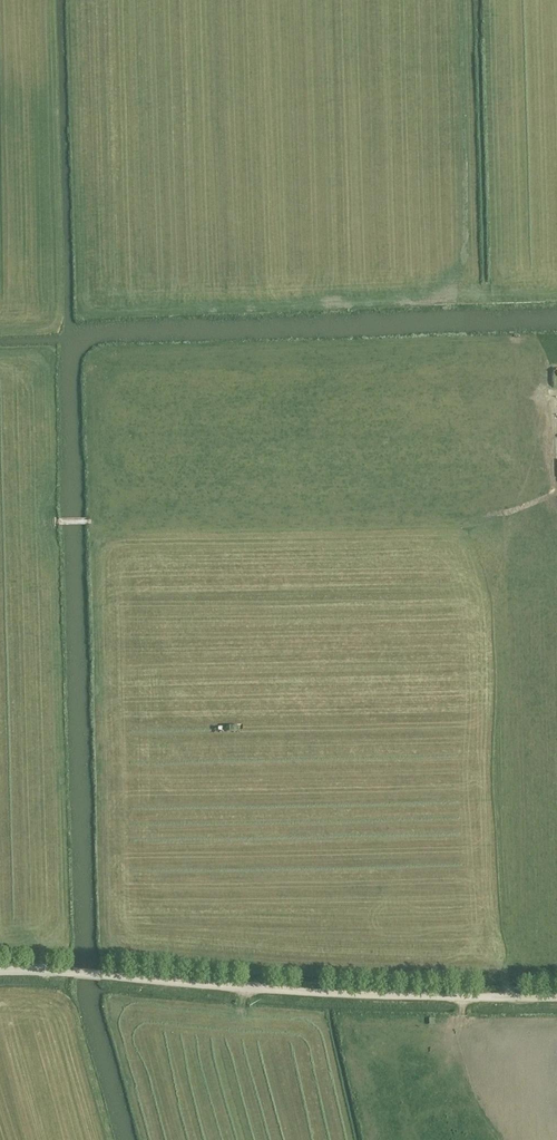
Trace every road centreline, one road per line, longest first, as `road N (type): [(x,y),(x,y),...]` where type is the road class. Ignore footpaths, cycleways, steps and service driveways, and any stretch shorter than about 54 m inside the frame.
road 1 (unclassified): [(0,971),(419,997),(556,998)]

